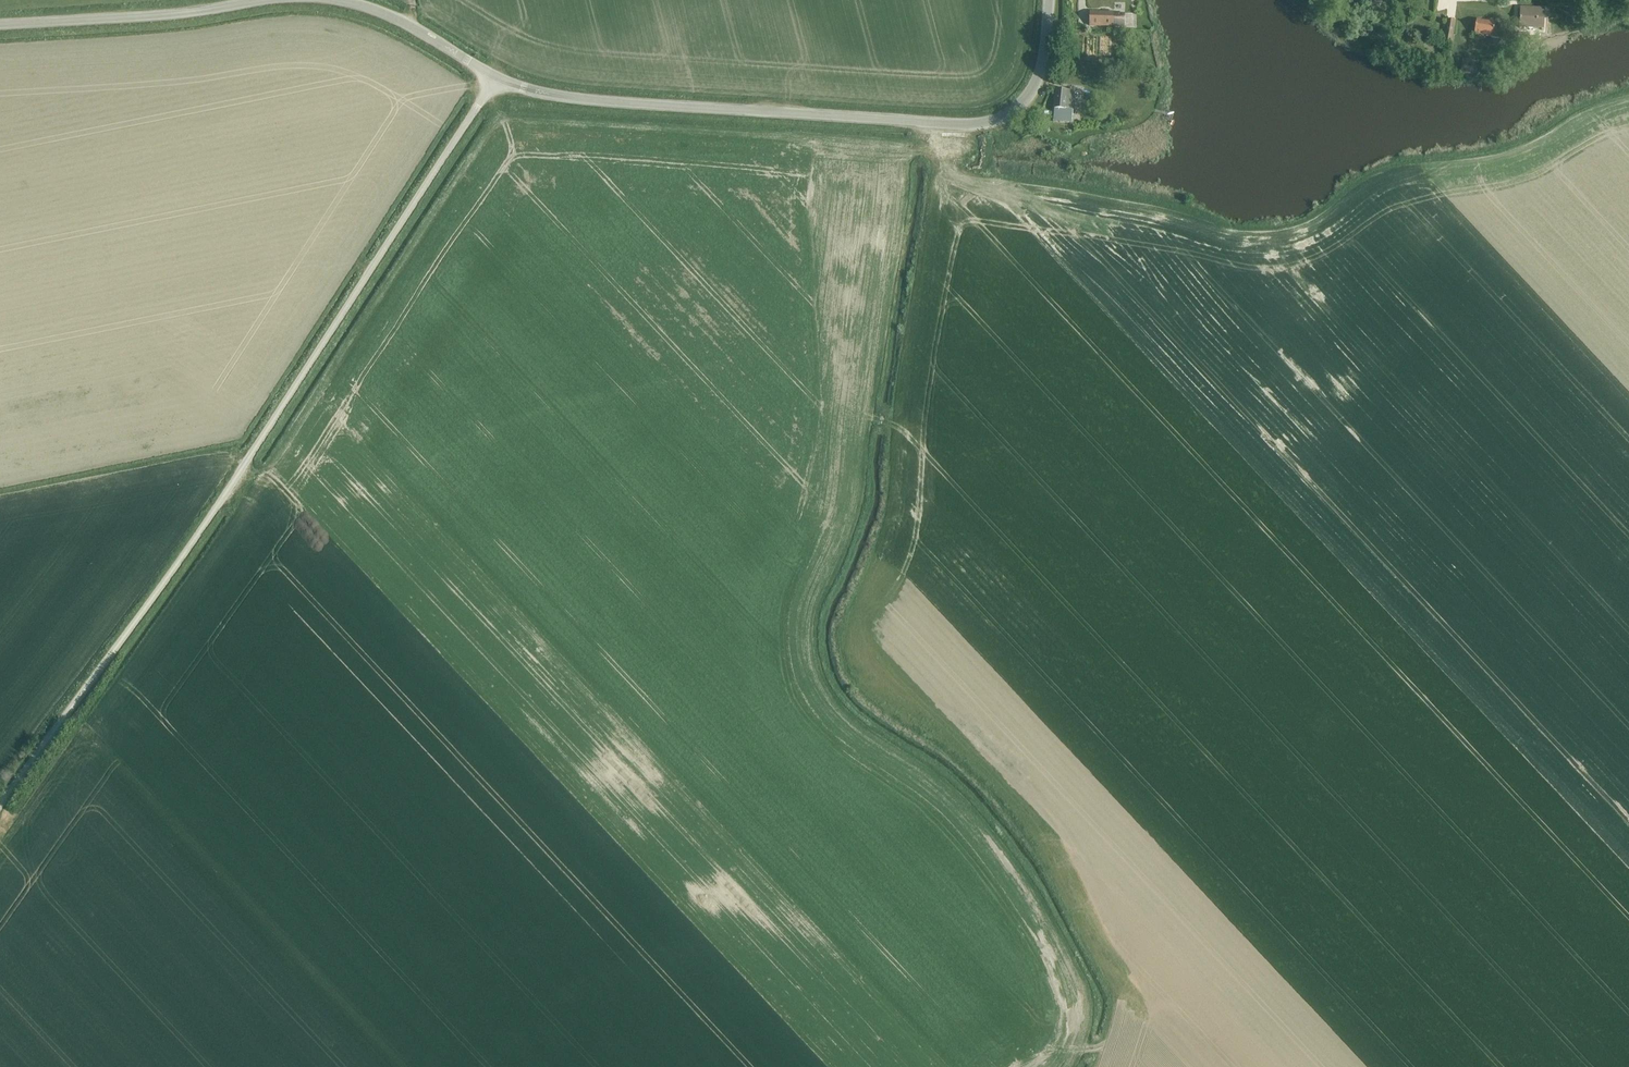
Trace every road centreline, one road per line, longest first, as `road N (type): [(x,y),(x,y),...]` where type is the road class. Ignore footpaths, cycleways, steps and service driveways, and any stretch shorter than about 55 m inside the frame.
road 1 (unclassified): [(0,804),(176,567),(496,78)]
road 2 (unclassified): [(496,78),(612,102),(989,123),(1024,102),(1037,81),(1049,0)]
road 3 (unclassified): [(275,0),(175,17),(0,27)]
road 4 (unclassified): [(496,78),(367,6),(338,0)]

